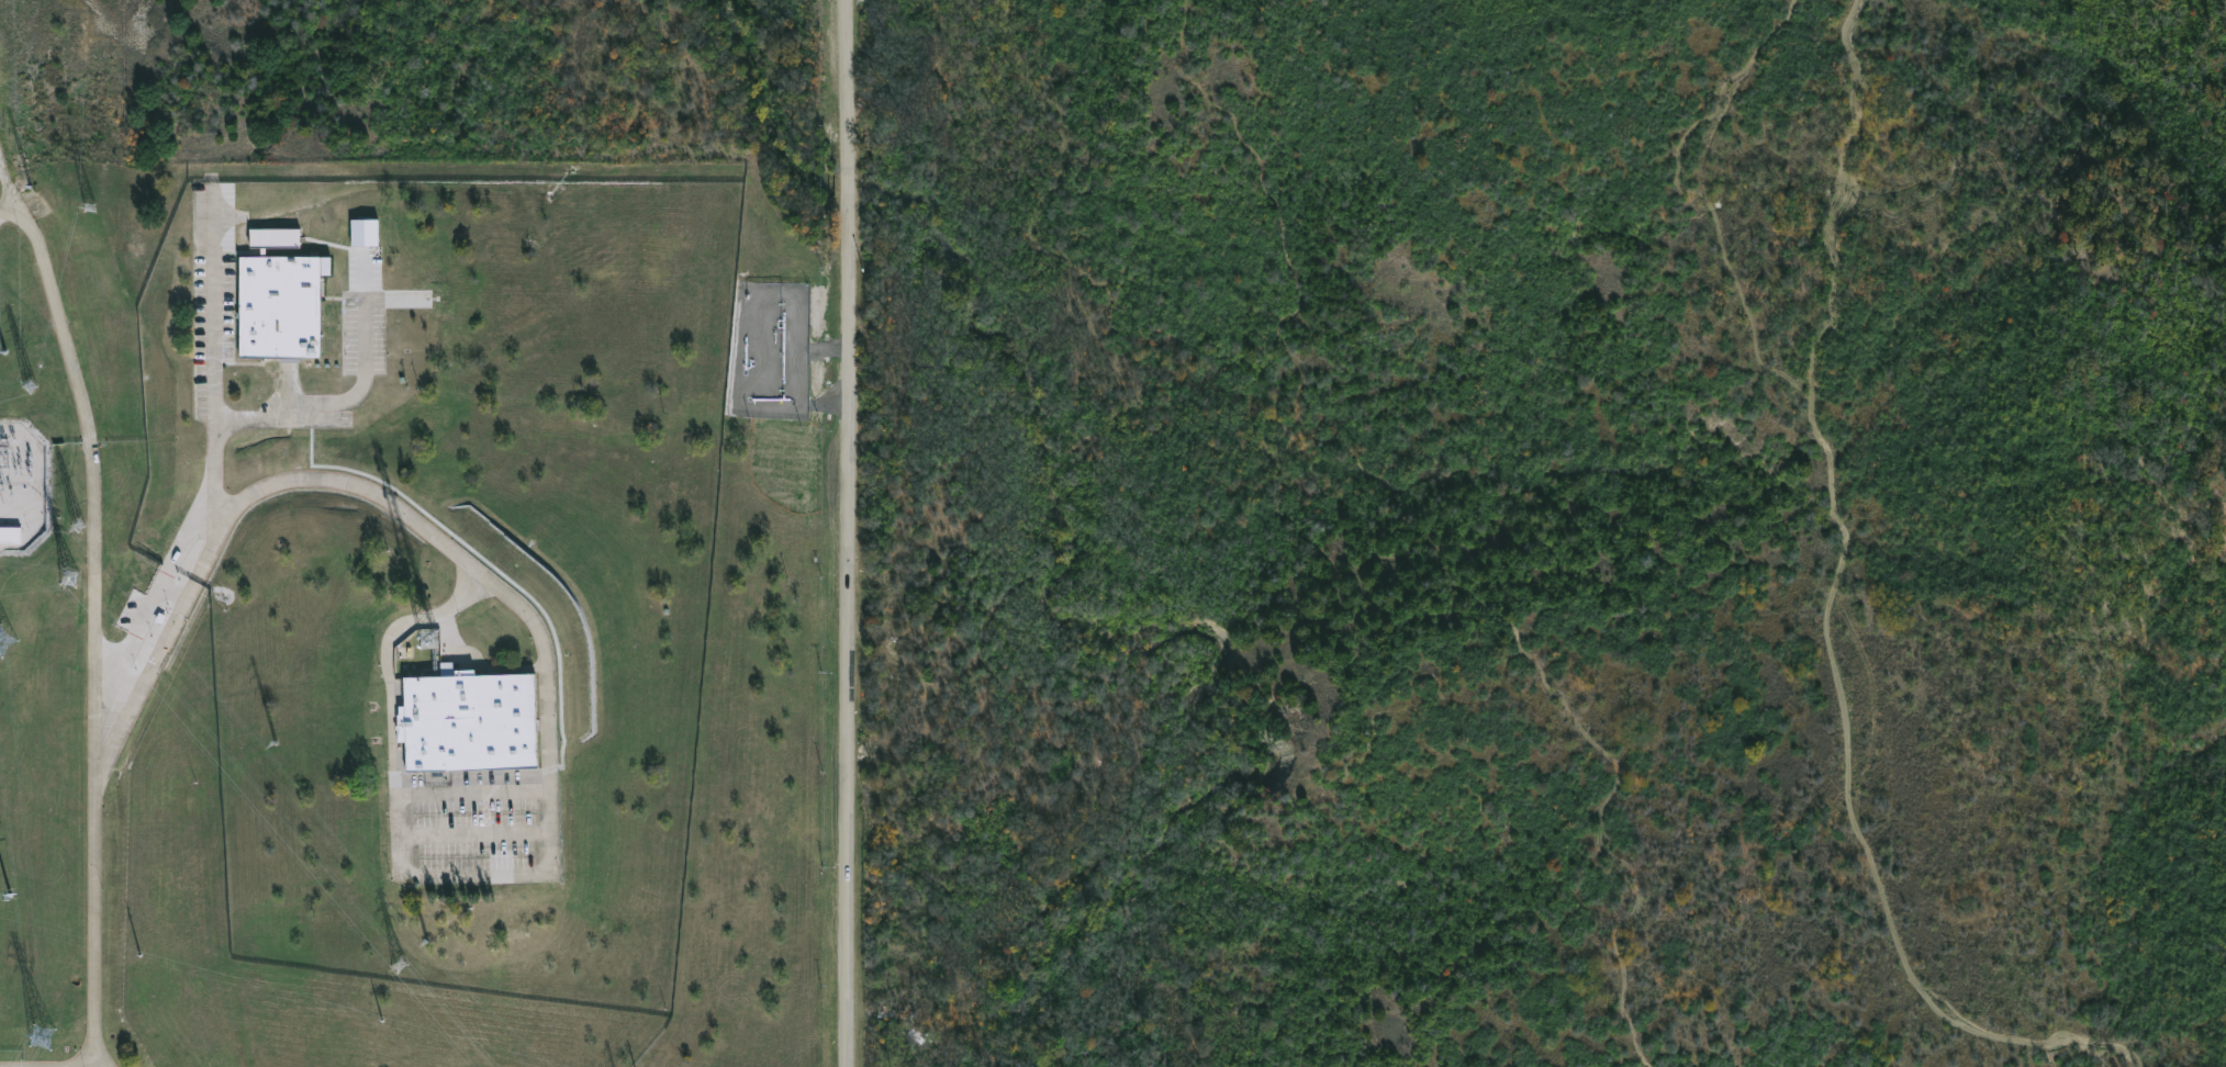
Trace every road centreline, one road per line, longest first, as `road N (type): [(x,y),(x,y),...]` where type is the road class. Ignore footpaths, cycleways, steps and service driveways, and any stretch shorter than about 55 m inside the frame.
road 1 (tertiary): [(850,0),(850,1066)]

